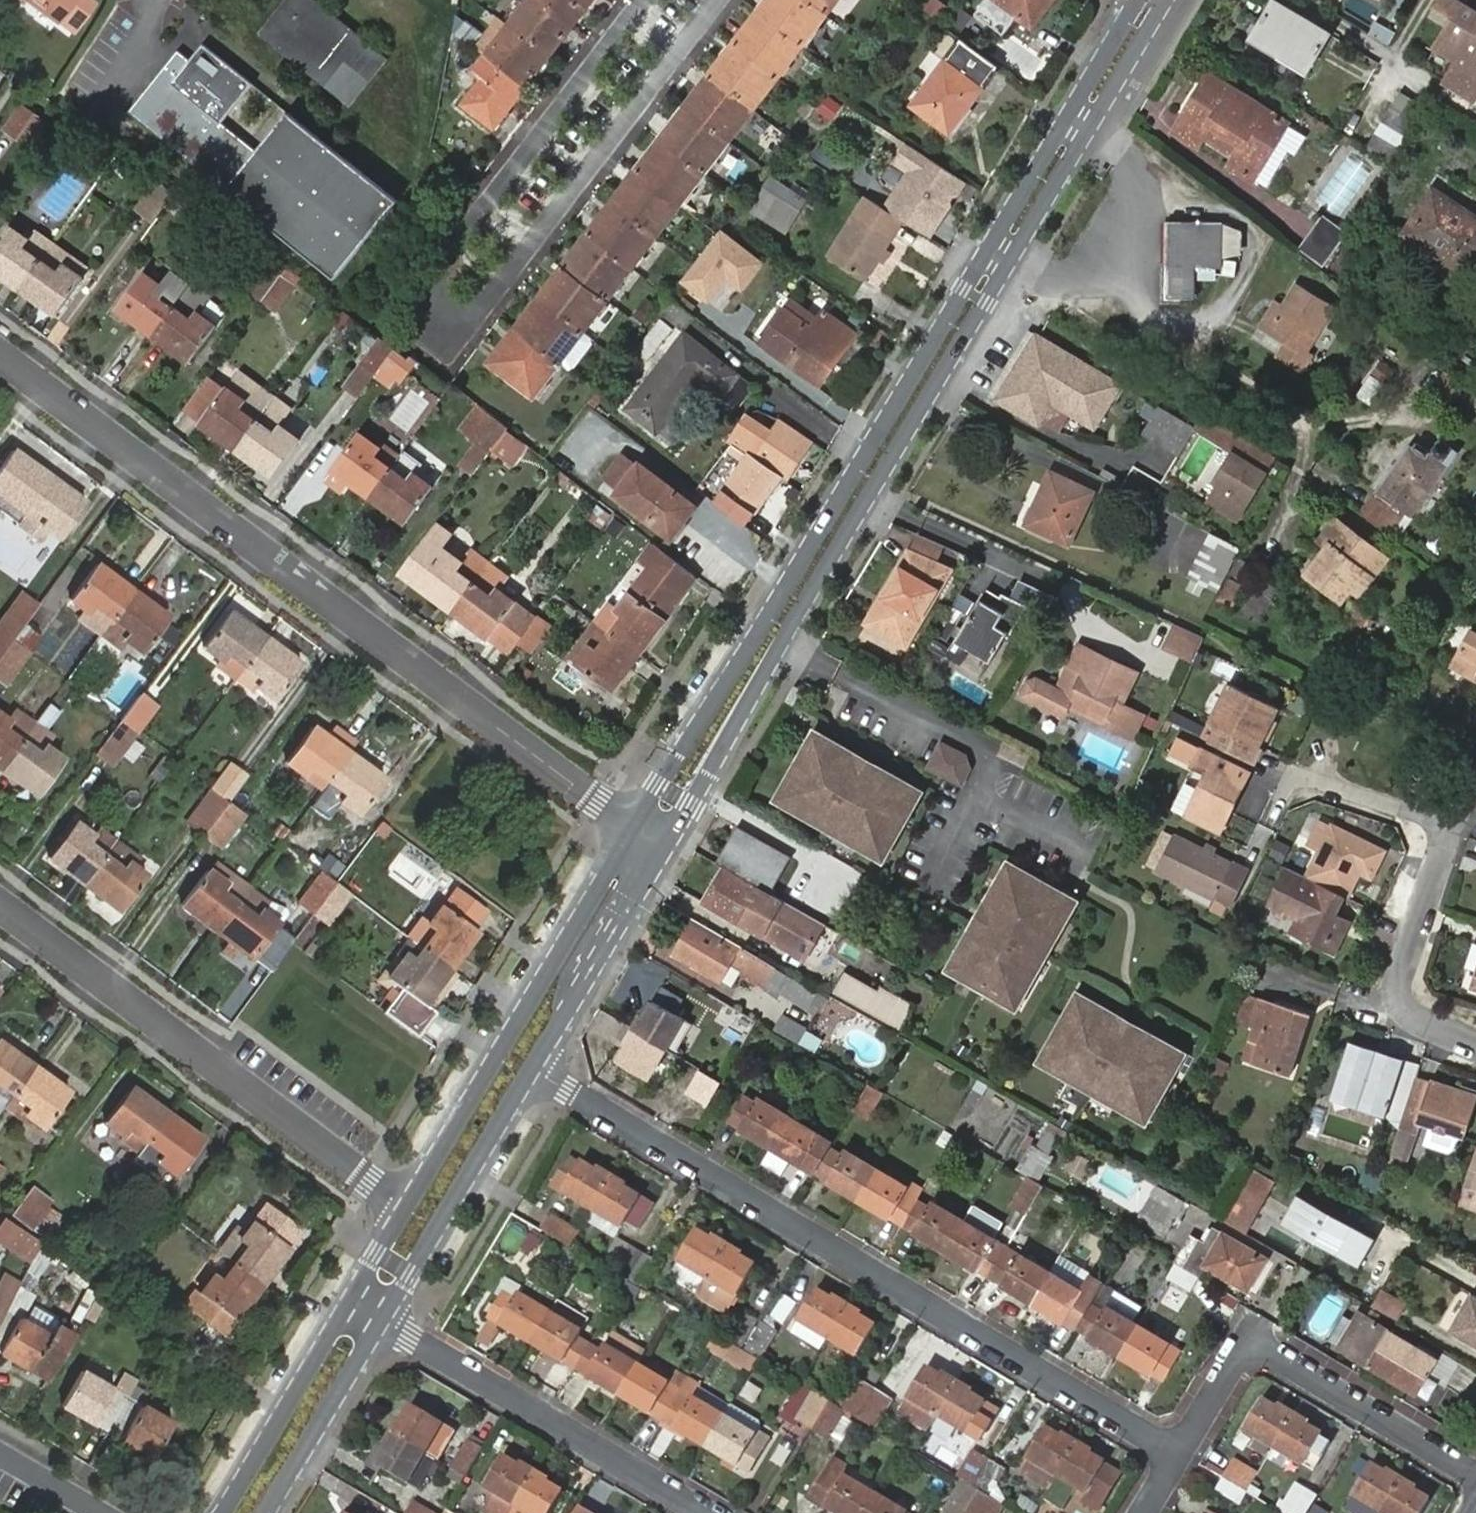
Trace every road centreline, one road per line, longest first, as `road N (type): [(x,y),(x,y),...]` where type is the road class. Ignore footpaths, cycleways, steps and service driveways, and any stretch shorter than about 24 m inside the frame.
road 1 (residential): [(642,0),(420,288),(418,310),(429,325),(448,334),(469,327),(719,0)]
road 2 (residential): [(650,837),(0,354)]
road 3 (tertiary): [(1064,149),(650,837)]
road 4 (residential): [(1179,1454),(537,1068)]
road 5 (residential): [(0,901),(408,1208)]
road 6 (residential): [(1475,1474),(1271,1352),(1240,1358),(1179,1454)]
road 7 (residential): [(718,1512),(388,1320)]
road 8 (tertiary): [(579,957),(552,975),(408,1208)]
road 9 (tertiary): [(388,1320),(537,1068)]
road 10 (residential): [(1449,820),(1399,993),(1425,1023),(1475,1047)]
road 11 (tertiary): [(352,1300),(222,1512)]
road 12 (tertiary): [(274,1512),(388,1320)]
road 13 (tertiary): [(1064,149),(1153,0)]
road 14 (tertiary): [(650,837),(579,957)]
road 15 (tertiary): [(537,1068),(580,992),(579,957)]

